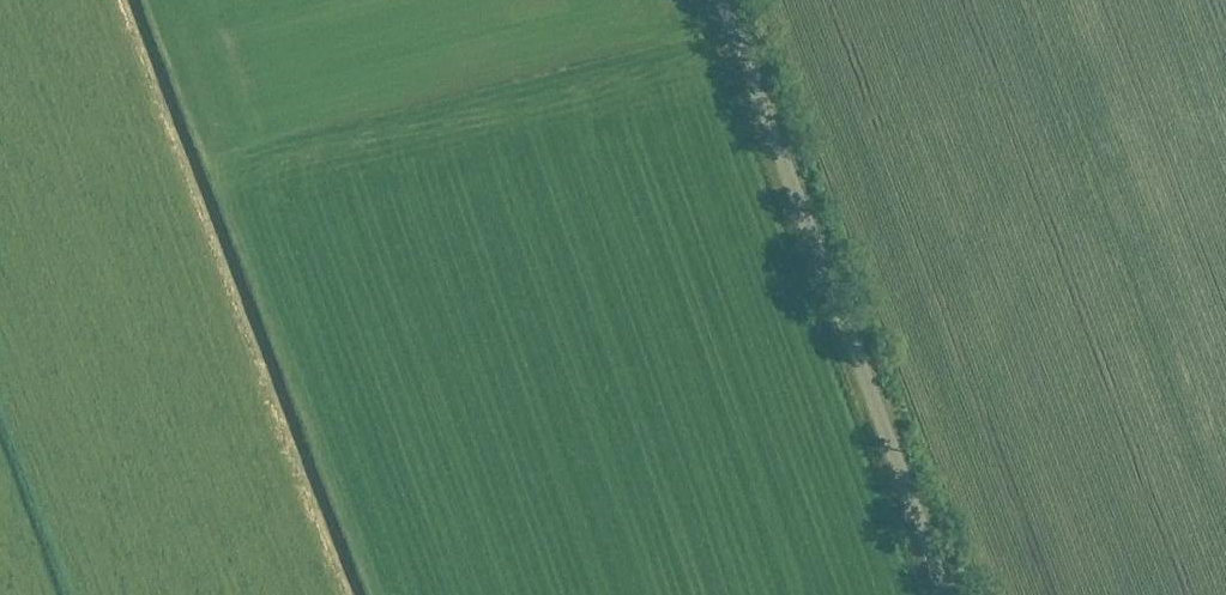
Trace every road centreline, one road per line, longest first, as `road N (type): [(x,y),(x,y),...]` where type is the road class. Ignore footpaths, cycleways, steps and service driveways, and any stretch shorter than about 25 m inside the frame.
road 1 (unclassified): [(946,594),(722,0)]

